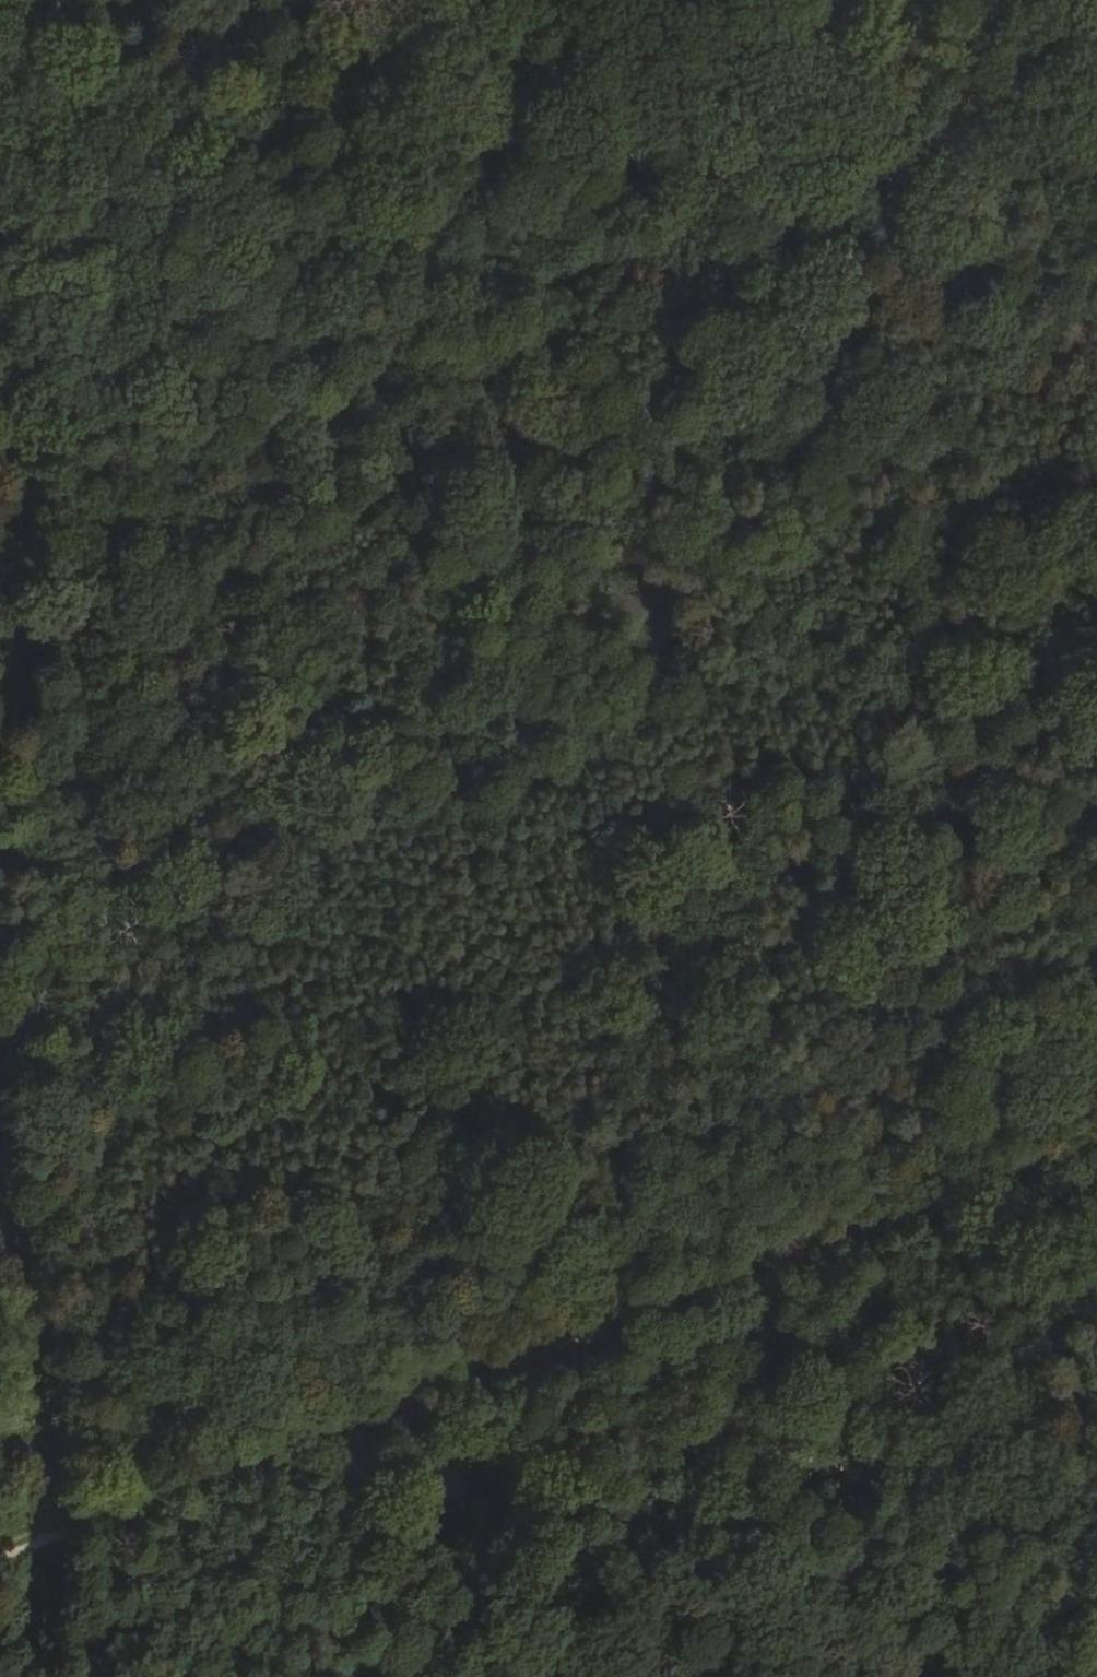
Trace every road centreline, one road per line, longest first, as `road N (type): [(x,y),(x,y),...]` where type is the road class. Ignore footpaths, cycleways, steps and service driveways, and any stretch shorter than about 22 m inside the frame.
road 1 (track): [(48,1540),(40,1676)]

